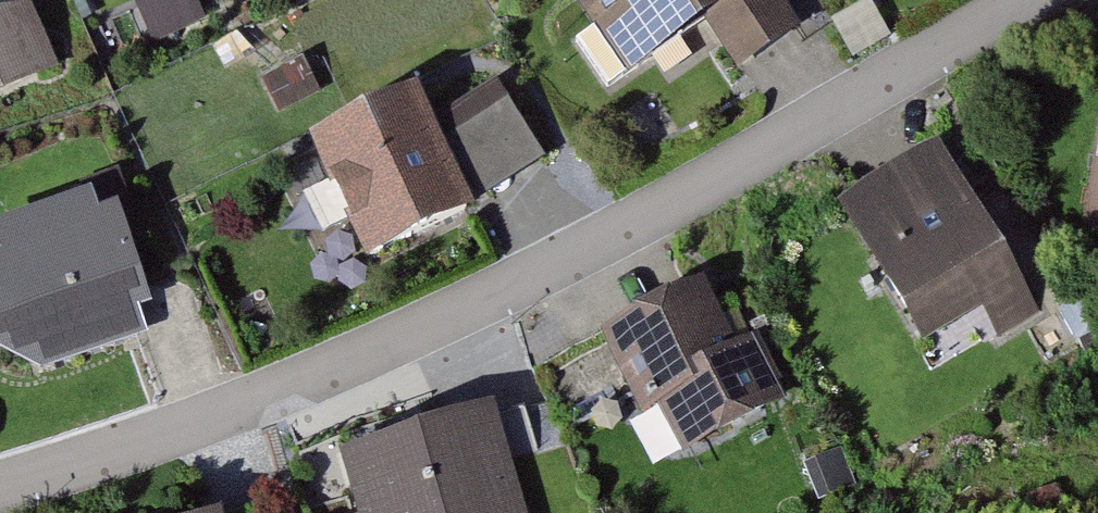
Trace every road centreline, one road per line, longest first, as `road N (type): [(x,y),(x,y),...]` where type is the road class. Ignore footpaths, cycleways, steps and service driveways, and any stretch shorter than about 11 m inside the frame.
road 1 (residential): [(0,487),(286,393),(511,285),(1017,0)]

